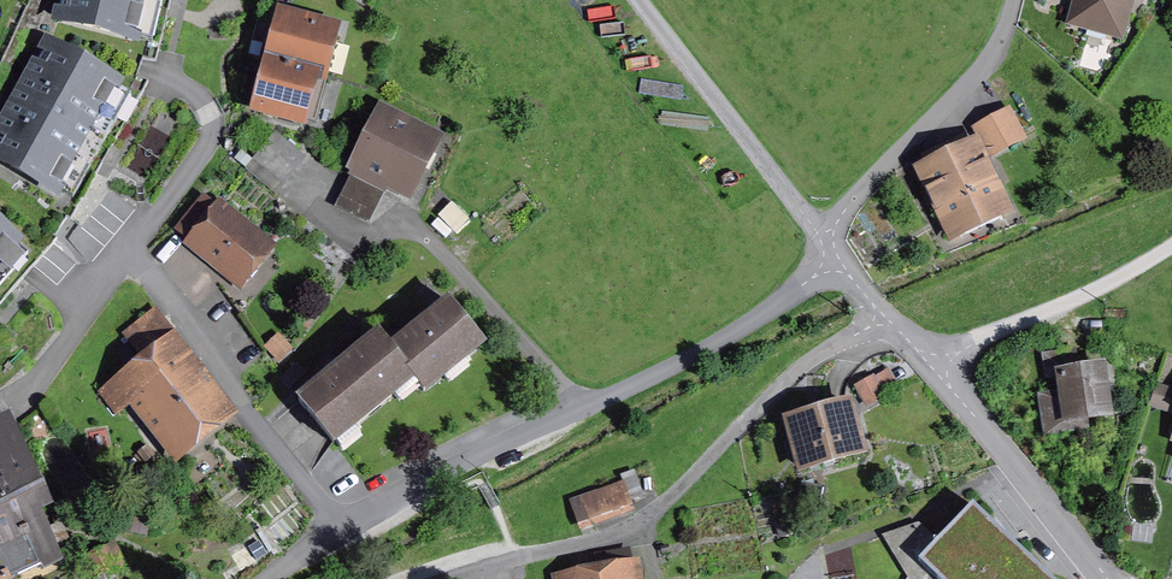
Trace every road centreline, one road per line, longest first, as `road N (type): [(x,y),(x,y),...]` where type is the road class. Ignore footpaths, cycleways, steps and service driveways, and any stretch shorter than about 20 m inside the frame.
road 1 (residential): [(269,578),(378,509),(722,340),(836,261)]
road 2 (residential): [(455,578),(644,520),(795,373),(887,318)]
road 3 (unclassified): [(1106,578),(887,318)]
road 4 (unclassified): [(823,239),(979,72),(1013,0)]
road 5 (residential): [(823,239),(638,0)]

